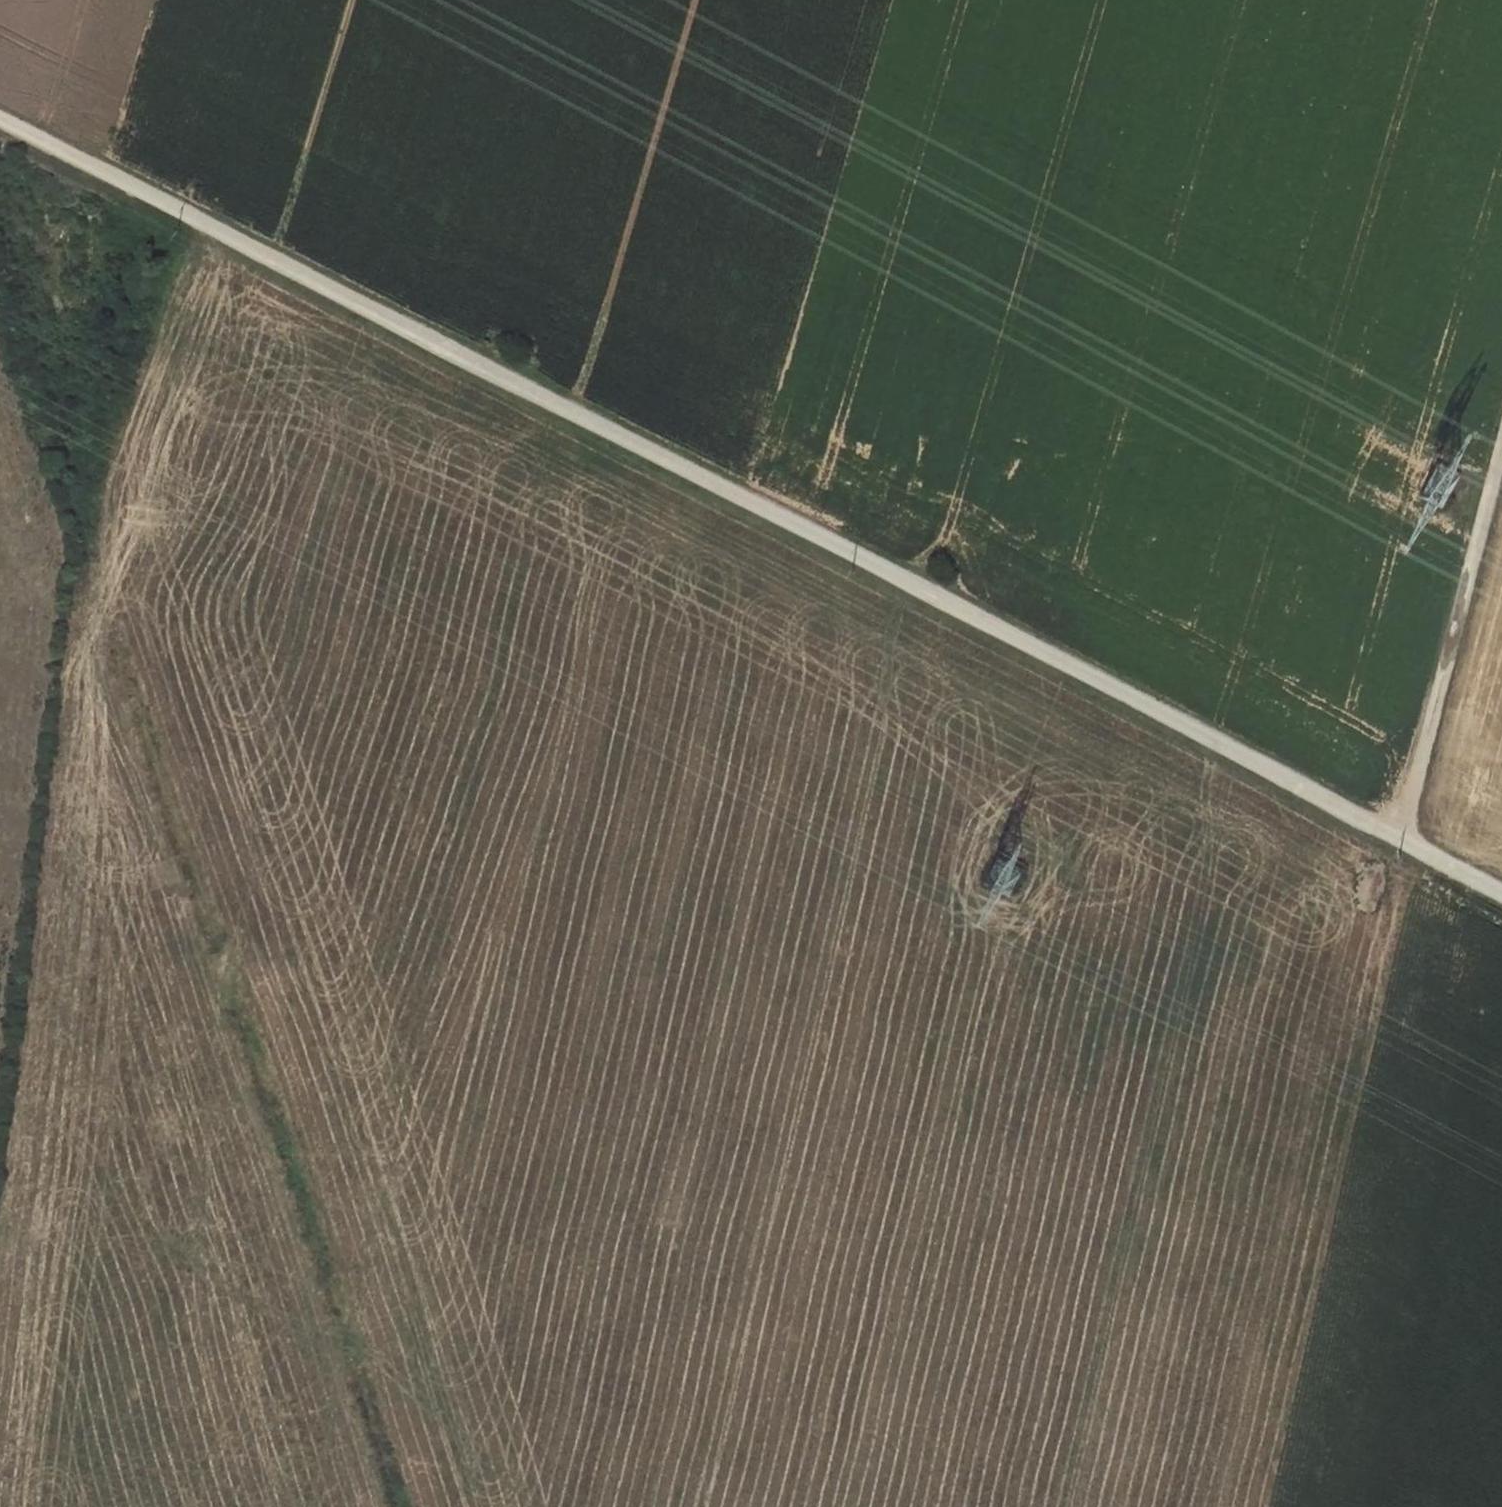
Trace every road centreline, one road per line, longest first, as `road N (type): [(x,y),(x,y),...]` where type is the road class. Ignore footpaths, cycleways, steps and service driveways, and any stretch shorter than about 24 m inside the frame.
road 1 (track): [(1501,430),(1386,819)]

